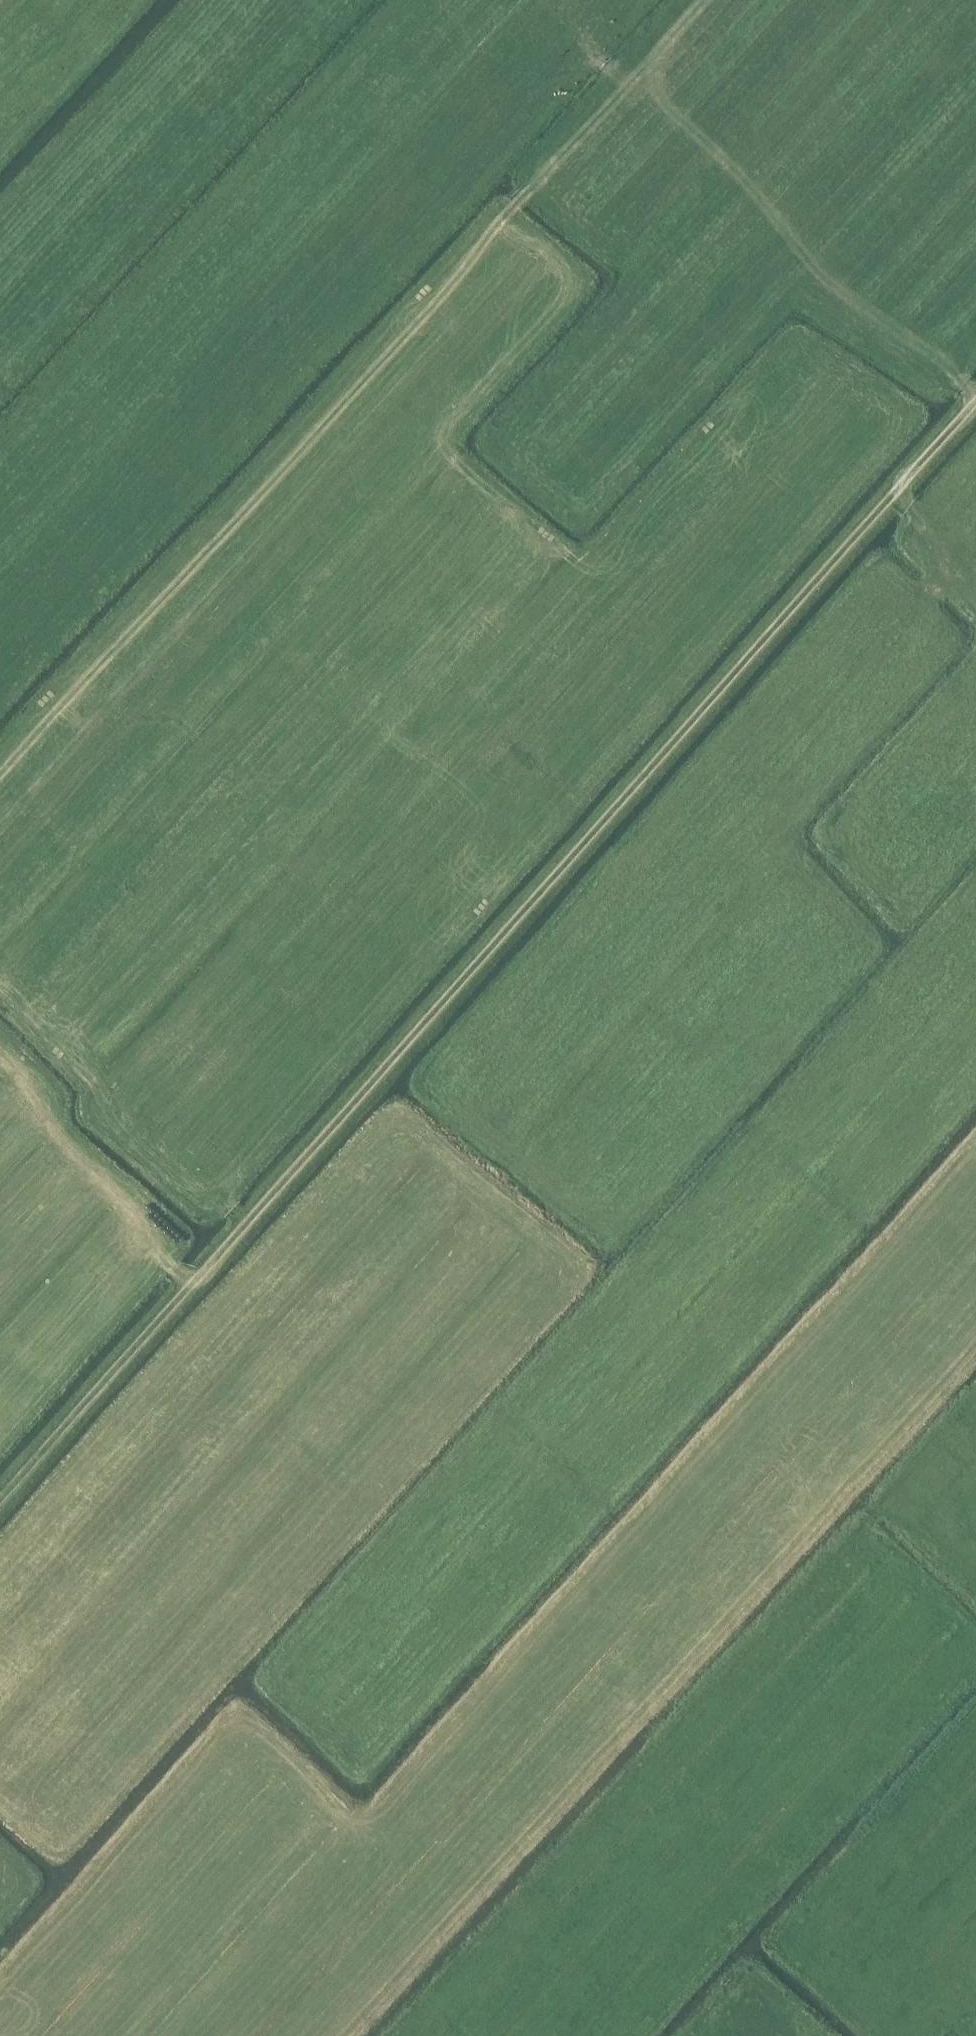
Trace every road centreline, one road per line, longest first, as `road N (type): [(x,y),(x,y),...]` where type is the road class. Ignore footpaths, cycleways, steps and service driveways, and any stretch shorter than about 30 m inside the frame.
road 1 (track): [(0,1498),(975,401)]

